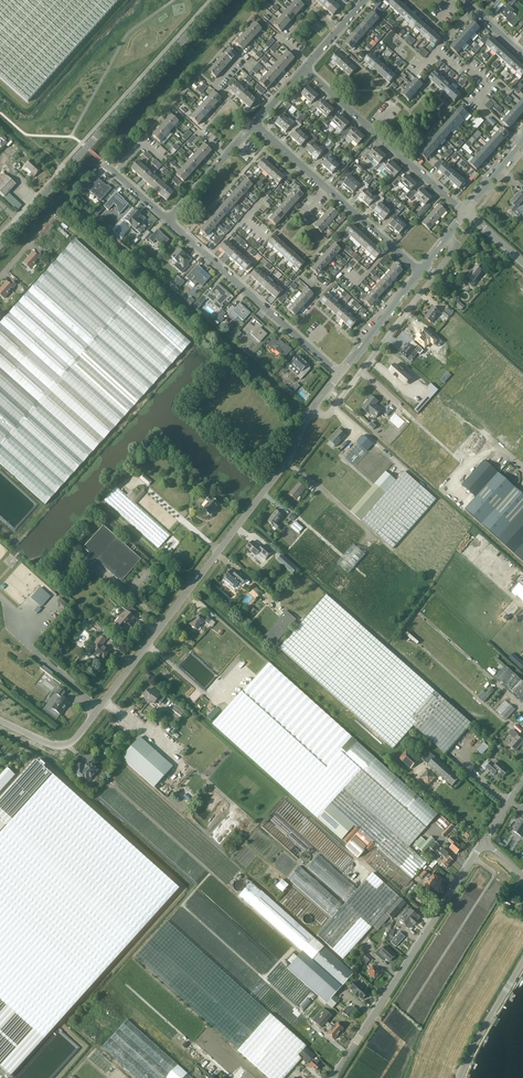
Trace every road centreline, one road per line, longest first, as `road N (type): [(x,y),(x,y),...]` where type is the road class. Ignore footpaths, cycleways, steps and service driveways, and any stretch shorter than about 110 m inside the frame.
road 1 (unclassified): [(0,720),(55,745),(75,739),(290,458),(312,412)]
road 2 (tertiary): [(0,244),(218,0)]
road 3 (unclassified): [(333,1077),(484,841)]
road 4 (unclassified): [(312,412),(327,416),(452,251),(446,236)]
road 5 (residential): [(466,211),(305,69)]
road 6 (track): [(190,913),(347,1055)]
road 7 (track): [(406,1013),(494,876),(473,858)]
road 8 (track): [(383,341),(522,469)]
road 9 (residential): [(340,375),(209,257)]
road 10 (track): [(127,986),(229,1077)]
road 11 (residential): [(340,375),(420,271)]
road 12 (tertiary): [(460,1077),(522,962)]

